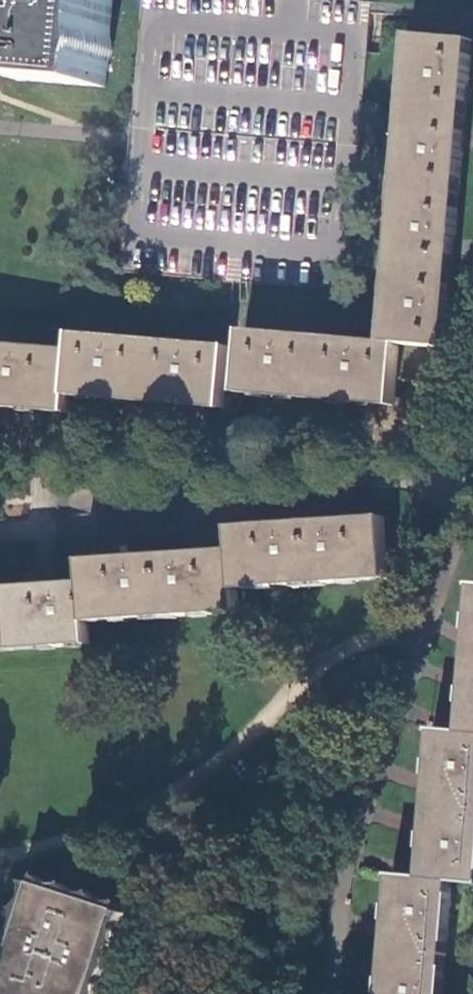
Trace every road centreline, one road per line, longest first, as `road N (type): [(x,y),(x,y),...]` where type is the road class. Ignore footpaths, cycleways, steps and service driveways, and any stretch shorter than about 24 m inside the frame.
road 1 (residential): [(329,993),(348,870),(472,476)]
road 2 (residential): [(39,443),(472,469)]
road 3 (residential): [(39,443),(40,531),(0,533)]

